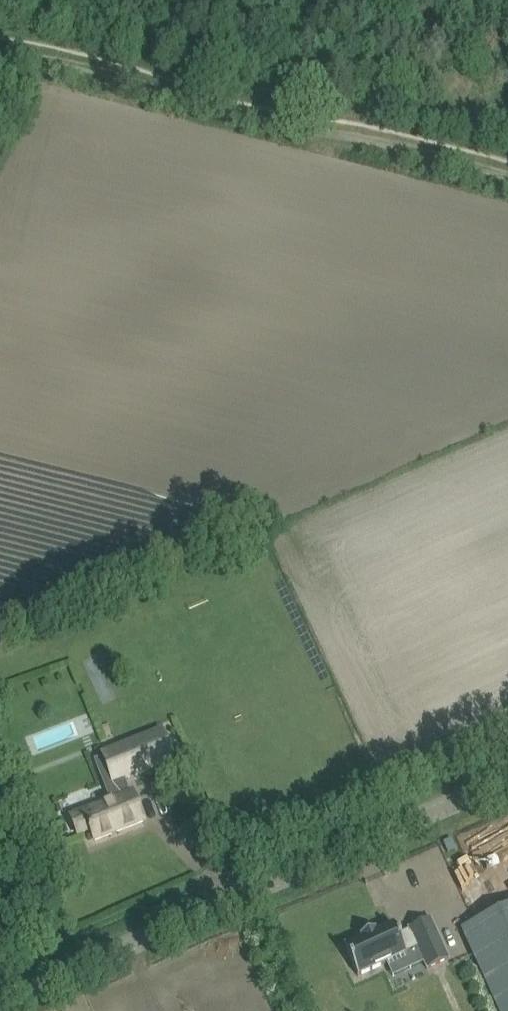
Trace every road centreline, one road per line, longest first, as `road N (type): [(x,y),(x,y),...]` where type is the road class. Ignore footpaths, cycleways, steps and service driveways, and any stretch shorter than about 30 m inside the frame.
road 1 (unclassified): [(507,772),(0,989)]
road 2 (track): [(507,179),(0,50)]

